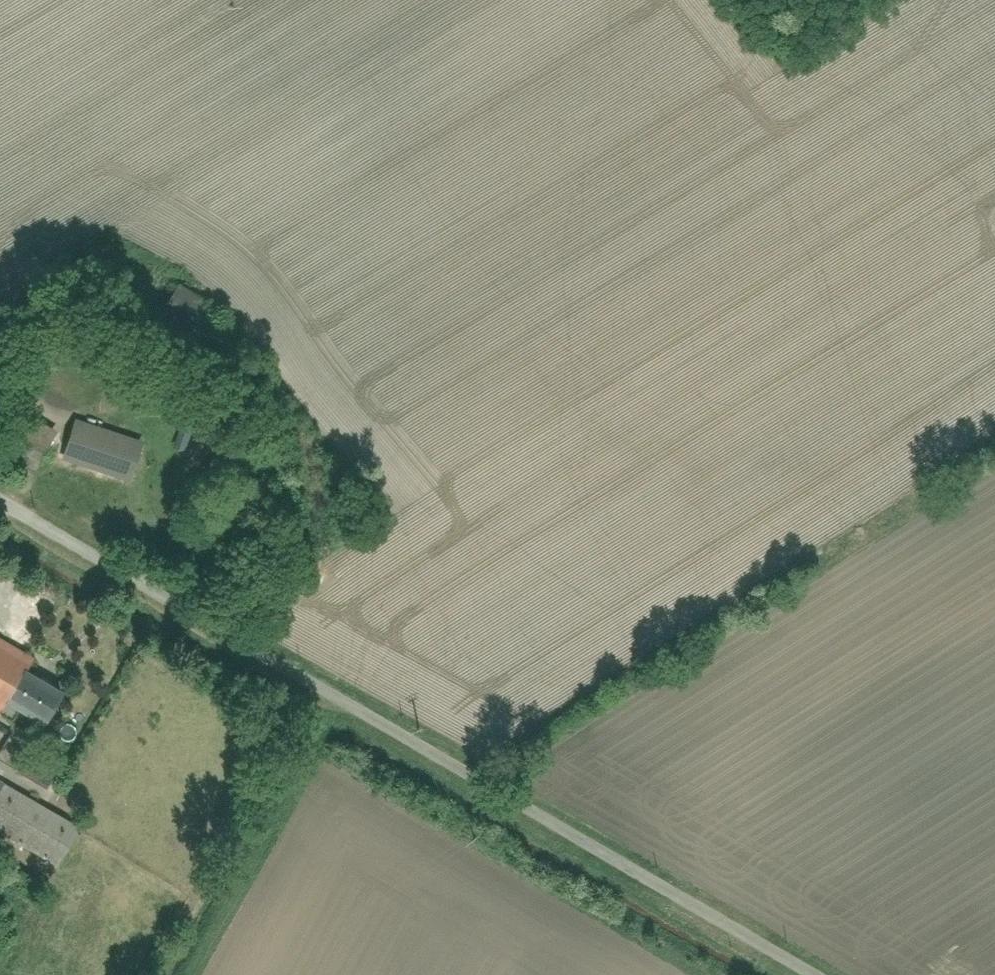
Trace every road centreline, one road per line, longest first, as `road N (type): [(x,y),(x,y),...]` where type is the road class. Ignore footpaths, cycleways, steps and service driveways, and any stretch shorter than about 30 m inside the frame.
road 1 (track): [(0,492),(825,974)]

